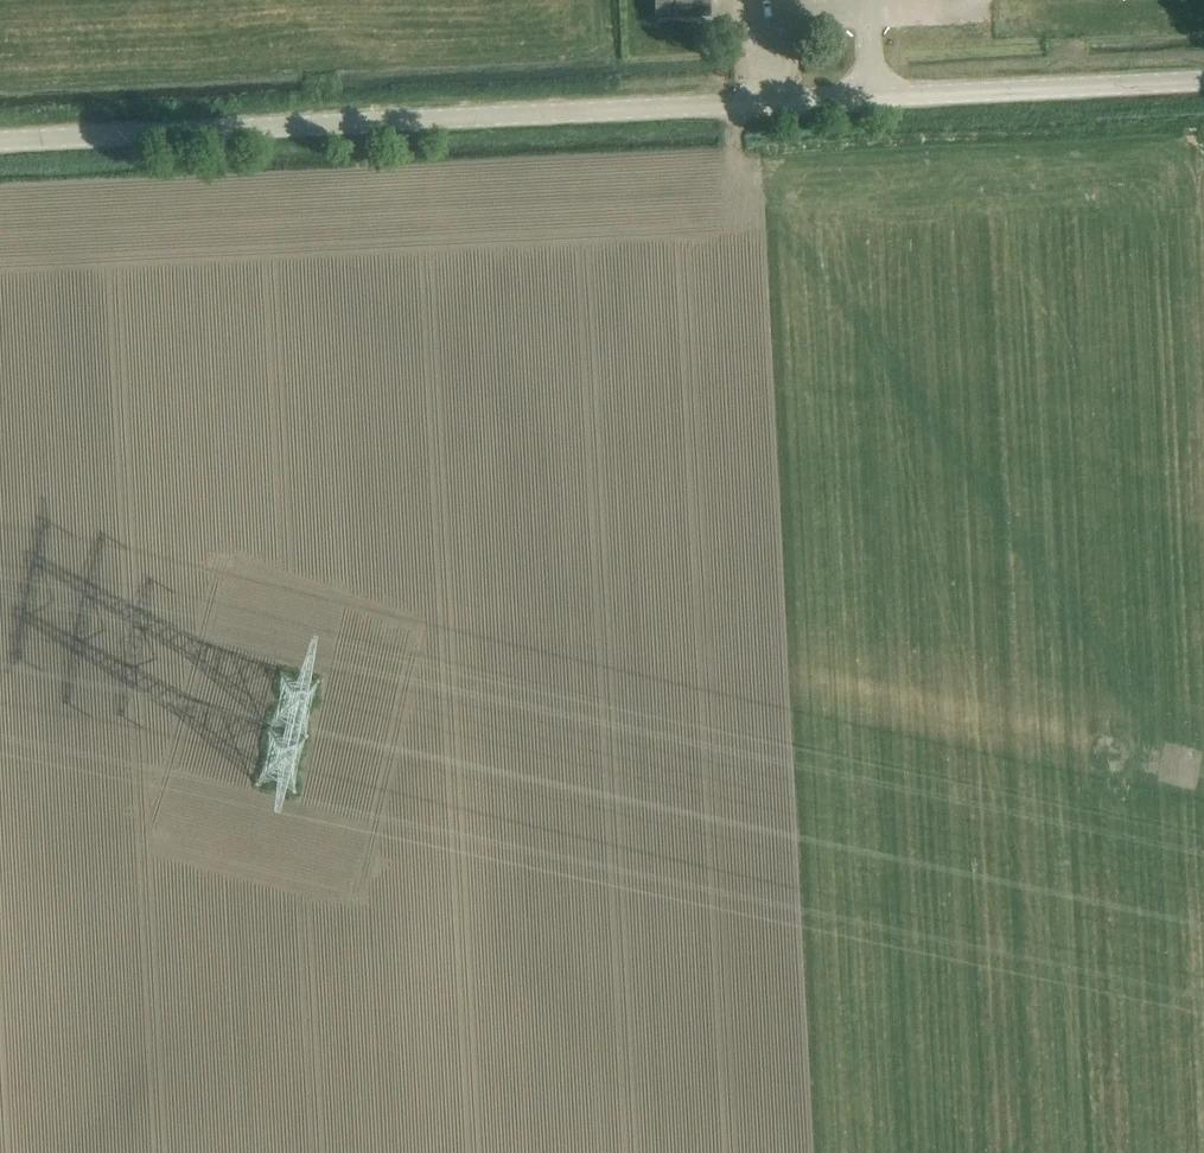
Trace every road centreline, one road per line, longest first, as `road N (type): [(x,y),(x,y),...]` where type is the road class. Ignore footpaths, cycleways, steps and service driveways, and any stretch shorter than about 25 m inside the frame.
road 1 (unclassified): [(0,140),(1203,79)]

